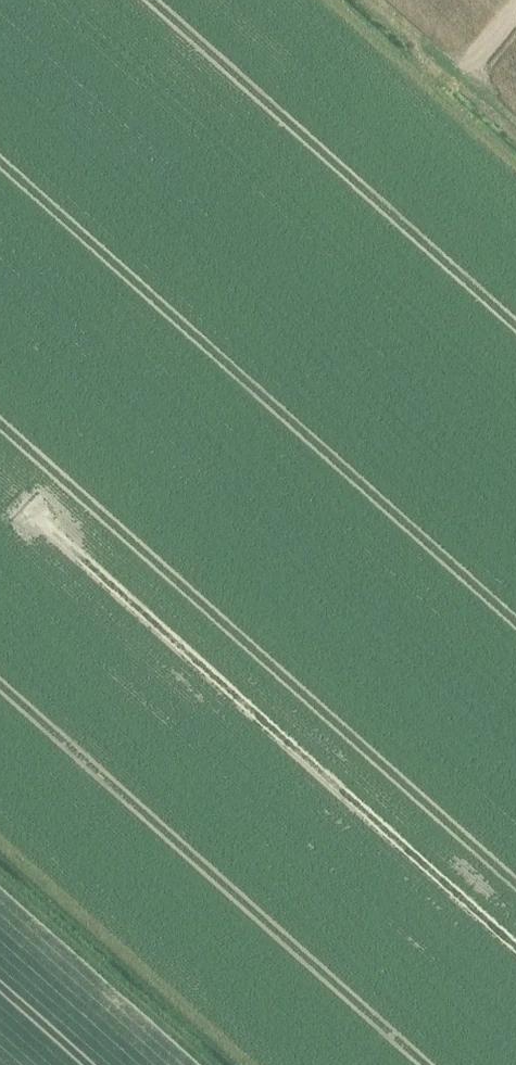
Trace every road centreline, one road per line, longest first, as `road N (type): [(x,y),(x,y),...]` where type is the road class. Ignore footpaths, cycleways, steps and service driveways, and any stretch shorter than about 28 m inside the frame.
road 1 (track): [(27,508),(515,946)]

